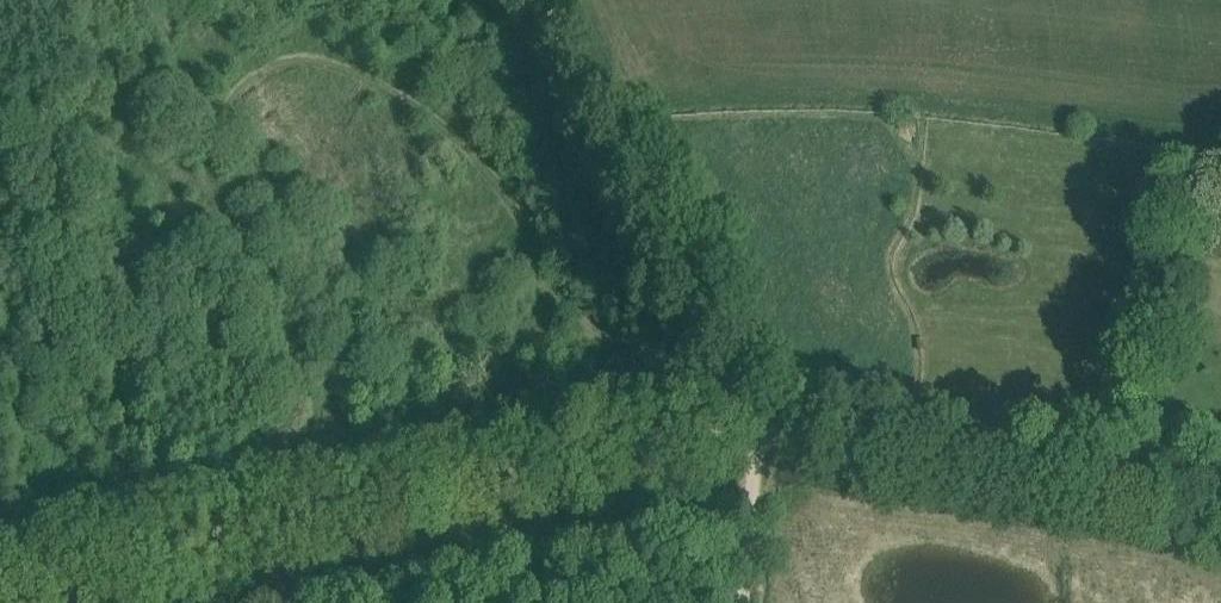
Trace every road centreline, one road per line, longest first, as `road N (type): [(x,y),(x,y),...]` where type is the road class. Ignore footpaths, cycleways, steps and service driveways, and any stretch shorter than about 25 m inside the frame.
road 1 (unclassified): [(1220,498),(828,433),(730,426),(0,583)]
road 2 (track): [(743,602),(754,427),(542,0)]

